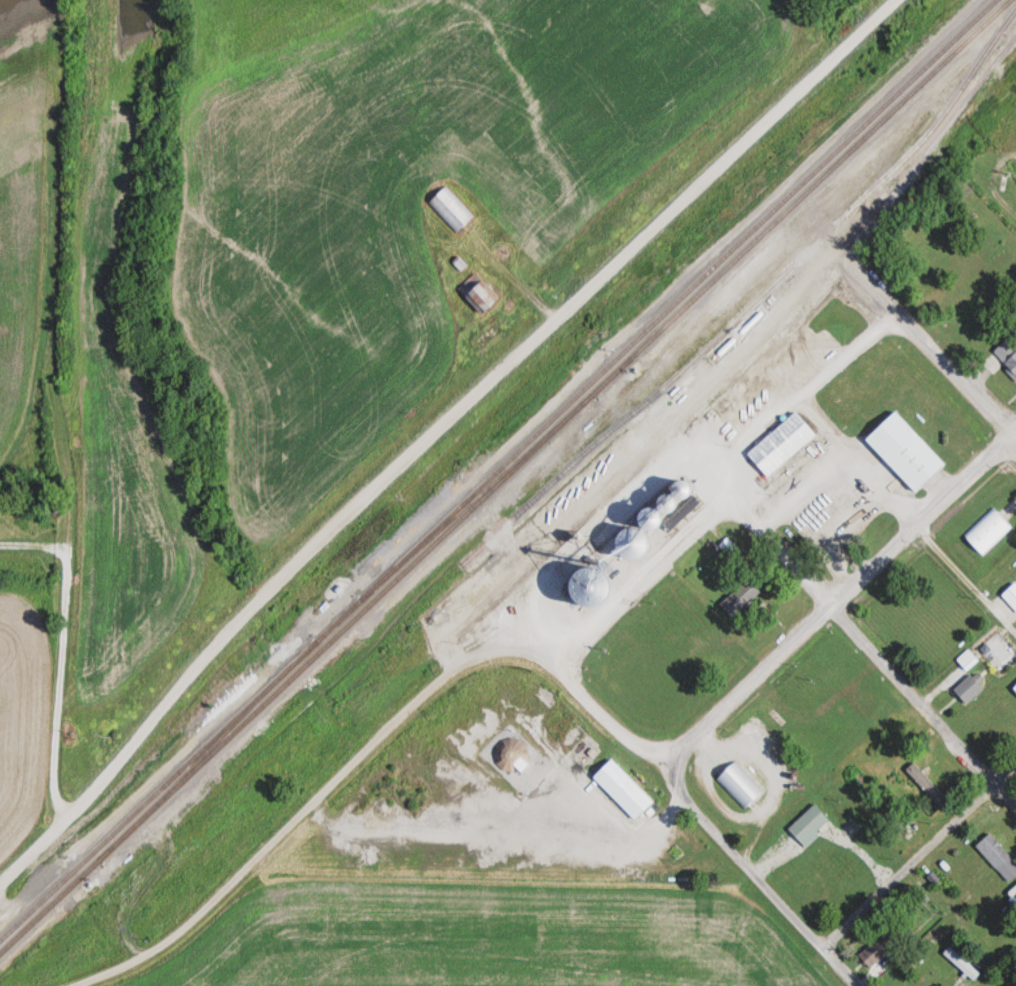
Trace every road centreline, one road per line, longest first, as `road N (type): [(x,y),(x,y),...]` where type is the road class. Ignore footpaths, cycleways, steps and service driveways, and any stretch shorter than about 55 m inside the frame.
road 1 (residential): [(893,0),(305,554),(0,884)]
road 2 (residential): [(729,498),(541,659),(487,656),(456,666),(160,945),(74,985)]
road 3 (residential): [(71,813),(58,799),(70,495),(53,334),(62,0)]
road 4 (residential): [(655,768),(914,523),(1015,441)]
road 5 (residential): [(541,659),(683,796),(858,985)]
road 6 (residential): [(1015,810),(729,498)]
road 7 (residential): [(820,947),(1015,762)]
road 8 (residential): [(1015,430),(854,258)]

